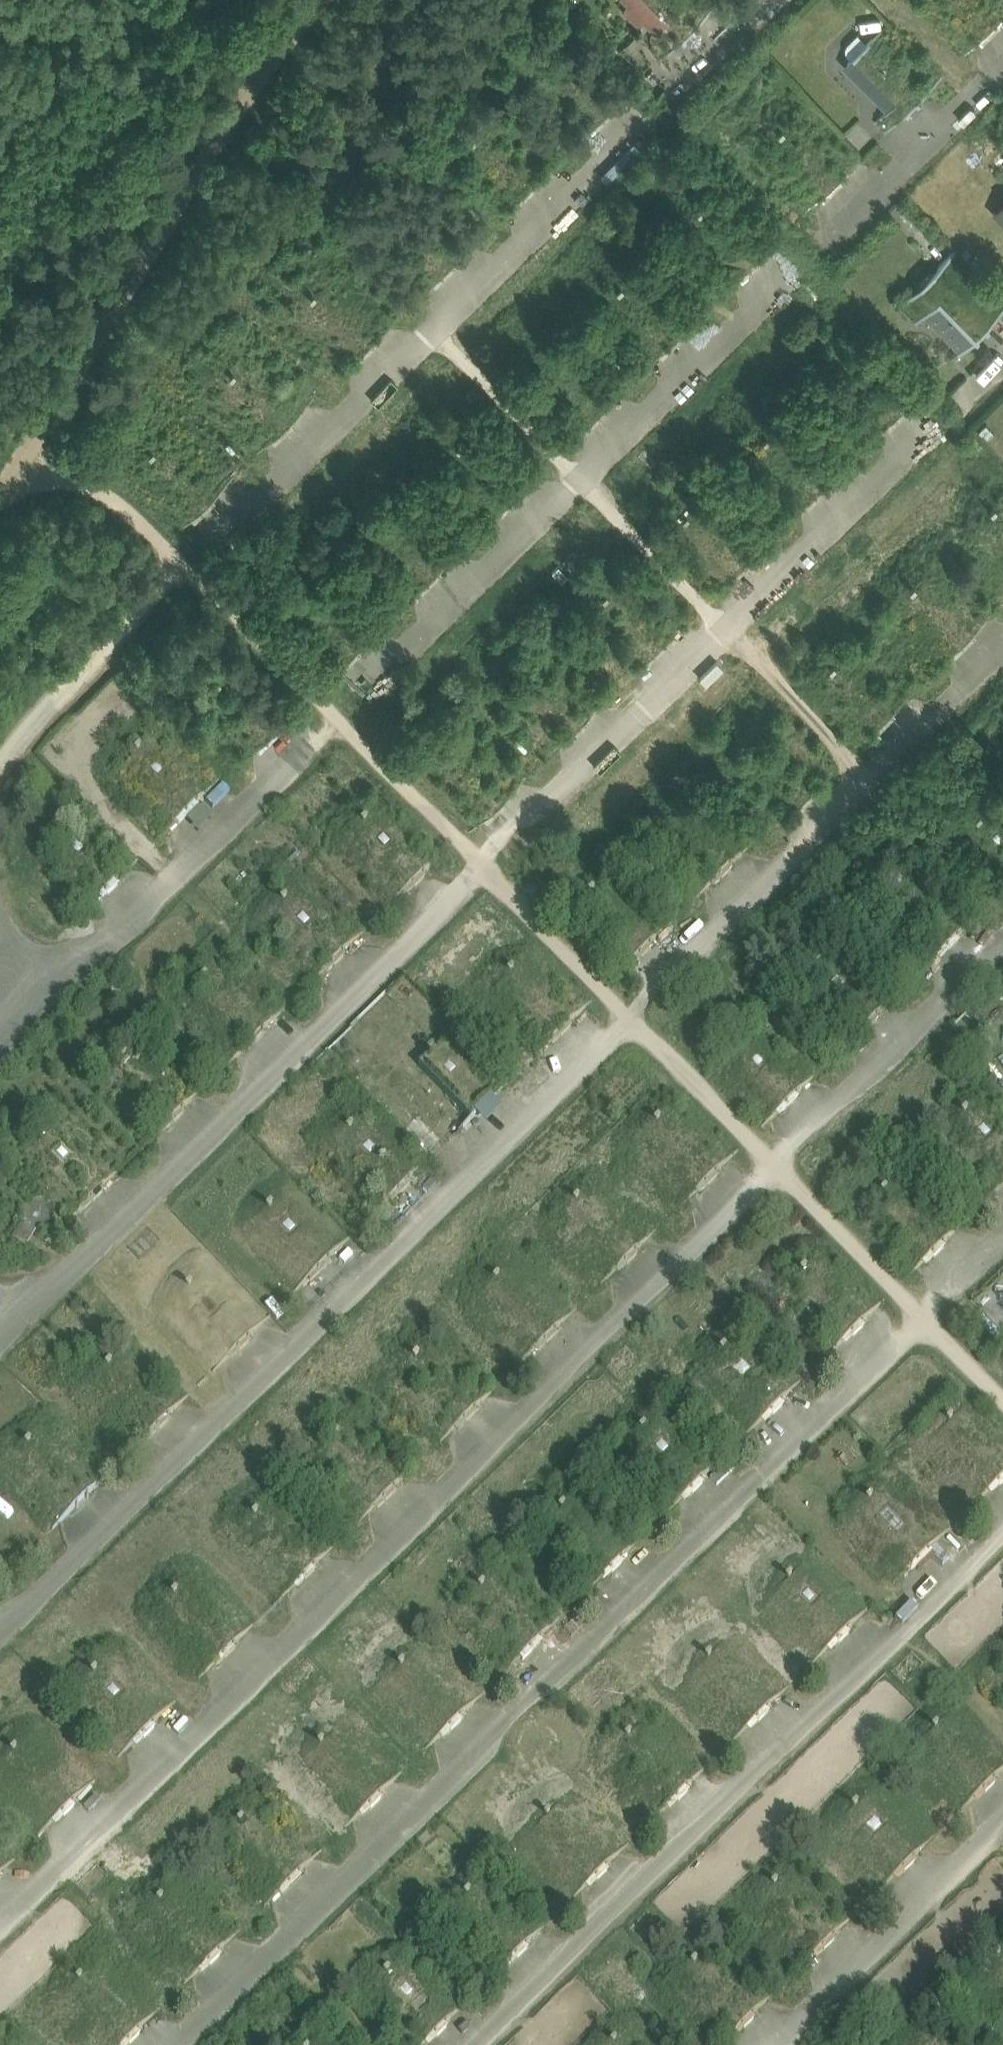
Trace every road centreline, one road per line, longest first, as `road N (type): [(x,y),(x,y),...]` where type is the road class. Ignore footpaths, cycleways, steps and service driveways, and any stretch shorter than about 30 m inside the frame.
road 1 (unclassified): [(0,1923),(774,1165)]
road 2 (unclassified): [(176,2044),(922,1316)]
road 3 (unclassified): [(0,1626),(59,1579),(635,1017)]
road 4 (unclassified): [(1002,1531),(480,2044)]
road 5 (unclassified): [(0,1315),(32,1309),(478,866)]
road 6 (unclassified): [(635,1017),(1002,655)]
road 7 (unclassified): [(0,769),(22,726),(185,563),(339,718)]
road 8 (unclassified): [(0,995),(80,968),(339,718)]
road 9 (unclassified): [(478,866),(725,629)]
road 10 (unclassified): [(765,2044),(1002,1816)]
road 11 (unclassified): [(774,1165),(1002,942)]
road 12 (unclassified): [(570,472),(351,682)]
road 13 (unclassified): [(430,326),(216,533)]
road 14 (unclassified): [(773,279),(570,472)]
road 15 (unclassified): [(725,629),(923,439)]
road 16 (unclassified): [(625,137),(430,326)]
road 17 (unclassified): [(1002,68),(829,238)]
road 18 (unclassified): [(725,629),(570,472)]
road 19 (unclassified): [(478,866),(635,1017)]
road 20 (track): [(873,783),(725,629)]
road 21 (unclassified): [(774,1165),(922,1316)]
road 22 (unclassified): [(339,718),(478,866)]
road 23 (unclassified): [(635,1017),(774,1165)]
road 24 (unclassified): [(570,472),(430,326)]
road 25 (unclassified): [(768,0),(679,87)]

